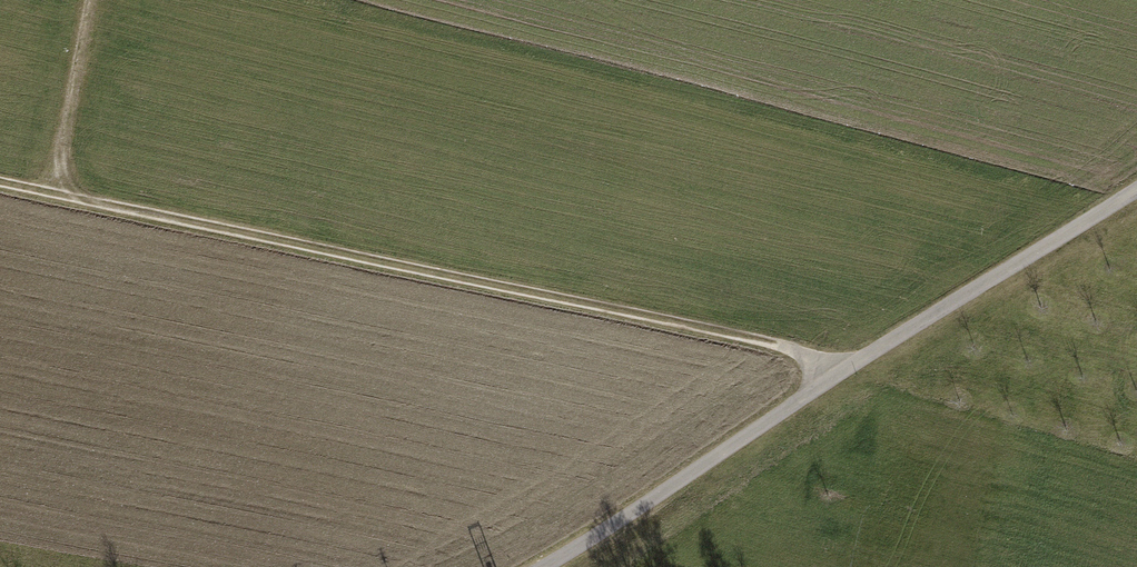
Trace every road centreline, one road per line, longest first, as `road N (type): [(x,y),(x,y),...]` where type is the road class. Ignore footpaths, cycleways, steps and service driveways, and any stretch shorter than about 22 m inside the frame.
road 1 (track): [(847,365),(0,183)]
road 2 (unclassified): [(1136,188),(529,566)]
road 3 (track): [(91,0),(64,140),(68,179),(83,200)]

